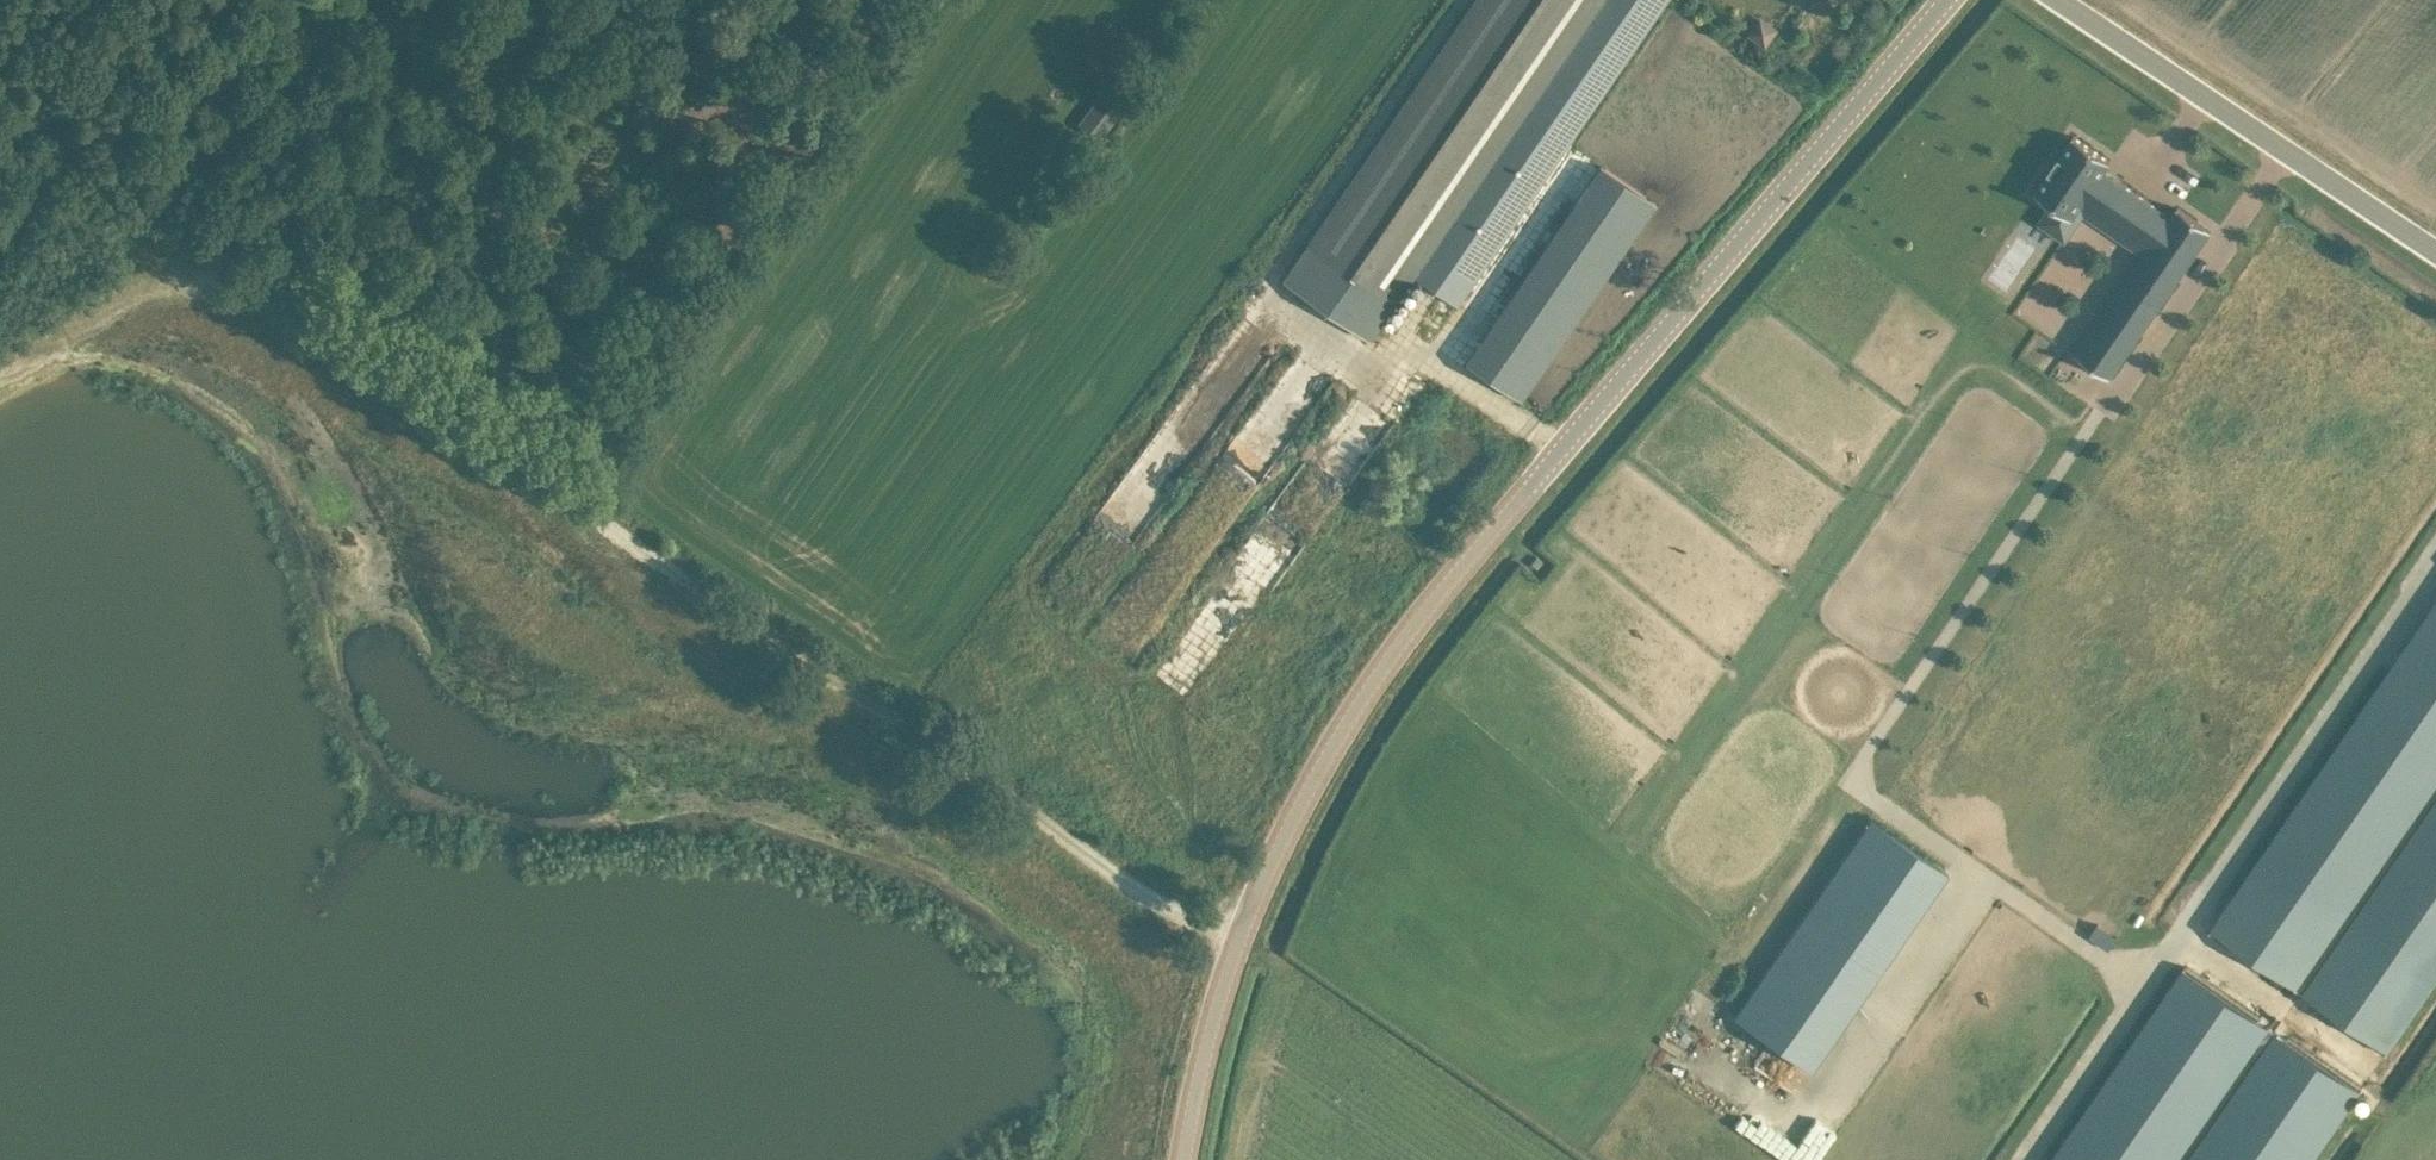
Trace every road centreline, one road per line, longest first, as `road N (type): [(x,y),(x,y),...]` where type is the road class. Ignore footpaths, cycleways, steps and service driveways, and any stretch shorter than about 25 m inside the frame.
road 1 (track): [(0,397),(117,307),(180,282),(261,297),(356,348),(622,528),(1137,890),(1192,917),(1247,921)]
road 2 (tertiary): [(1185,1159),(1240,940),(1301,805),(1354,715),(1416,624),(1950,0)]
road 3 (unclassified): [(2435,257),(2063,0)]

